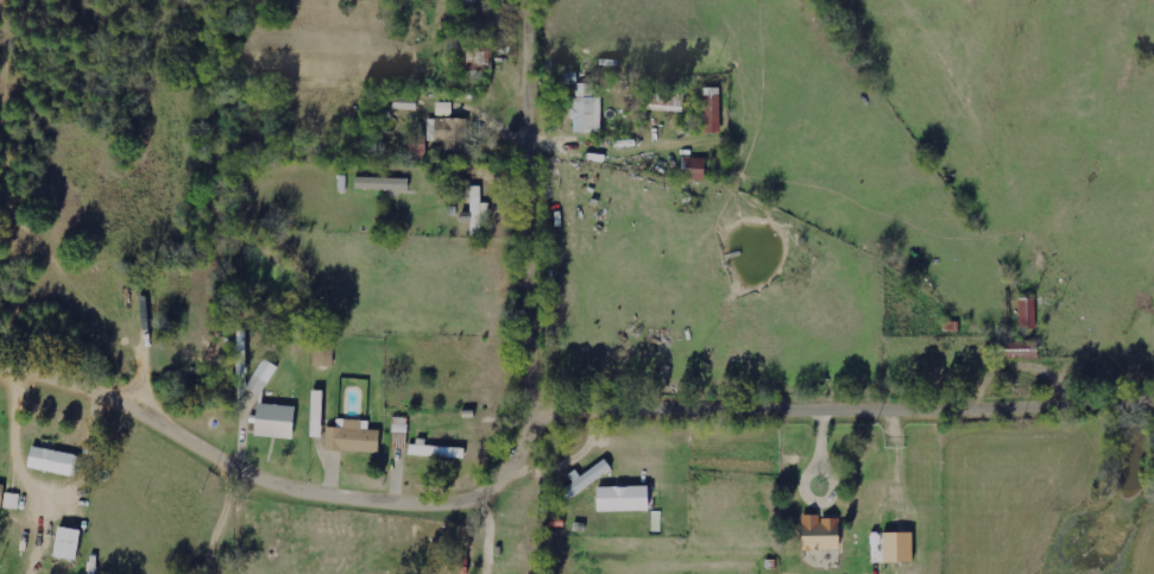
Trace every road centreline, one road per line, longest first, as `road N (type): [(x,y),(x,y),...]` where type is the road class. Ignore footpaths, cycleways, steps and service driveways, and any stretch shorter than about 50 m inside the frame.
road 1 (residential): [(0,376),(118,400),(296,493),(443,507),(502,494),(543,430),(578,416),(1153,404)]
road 2 (residential): [(538,437),(539,0)]

